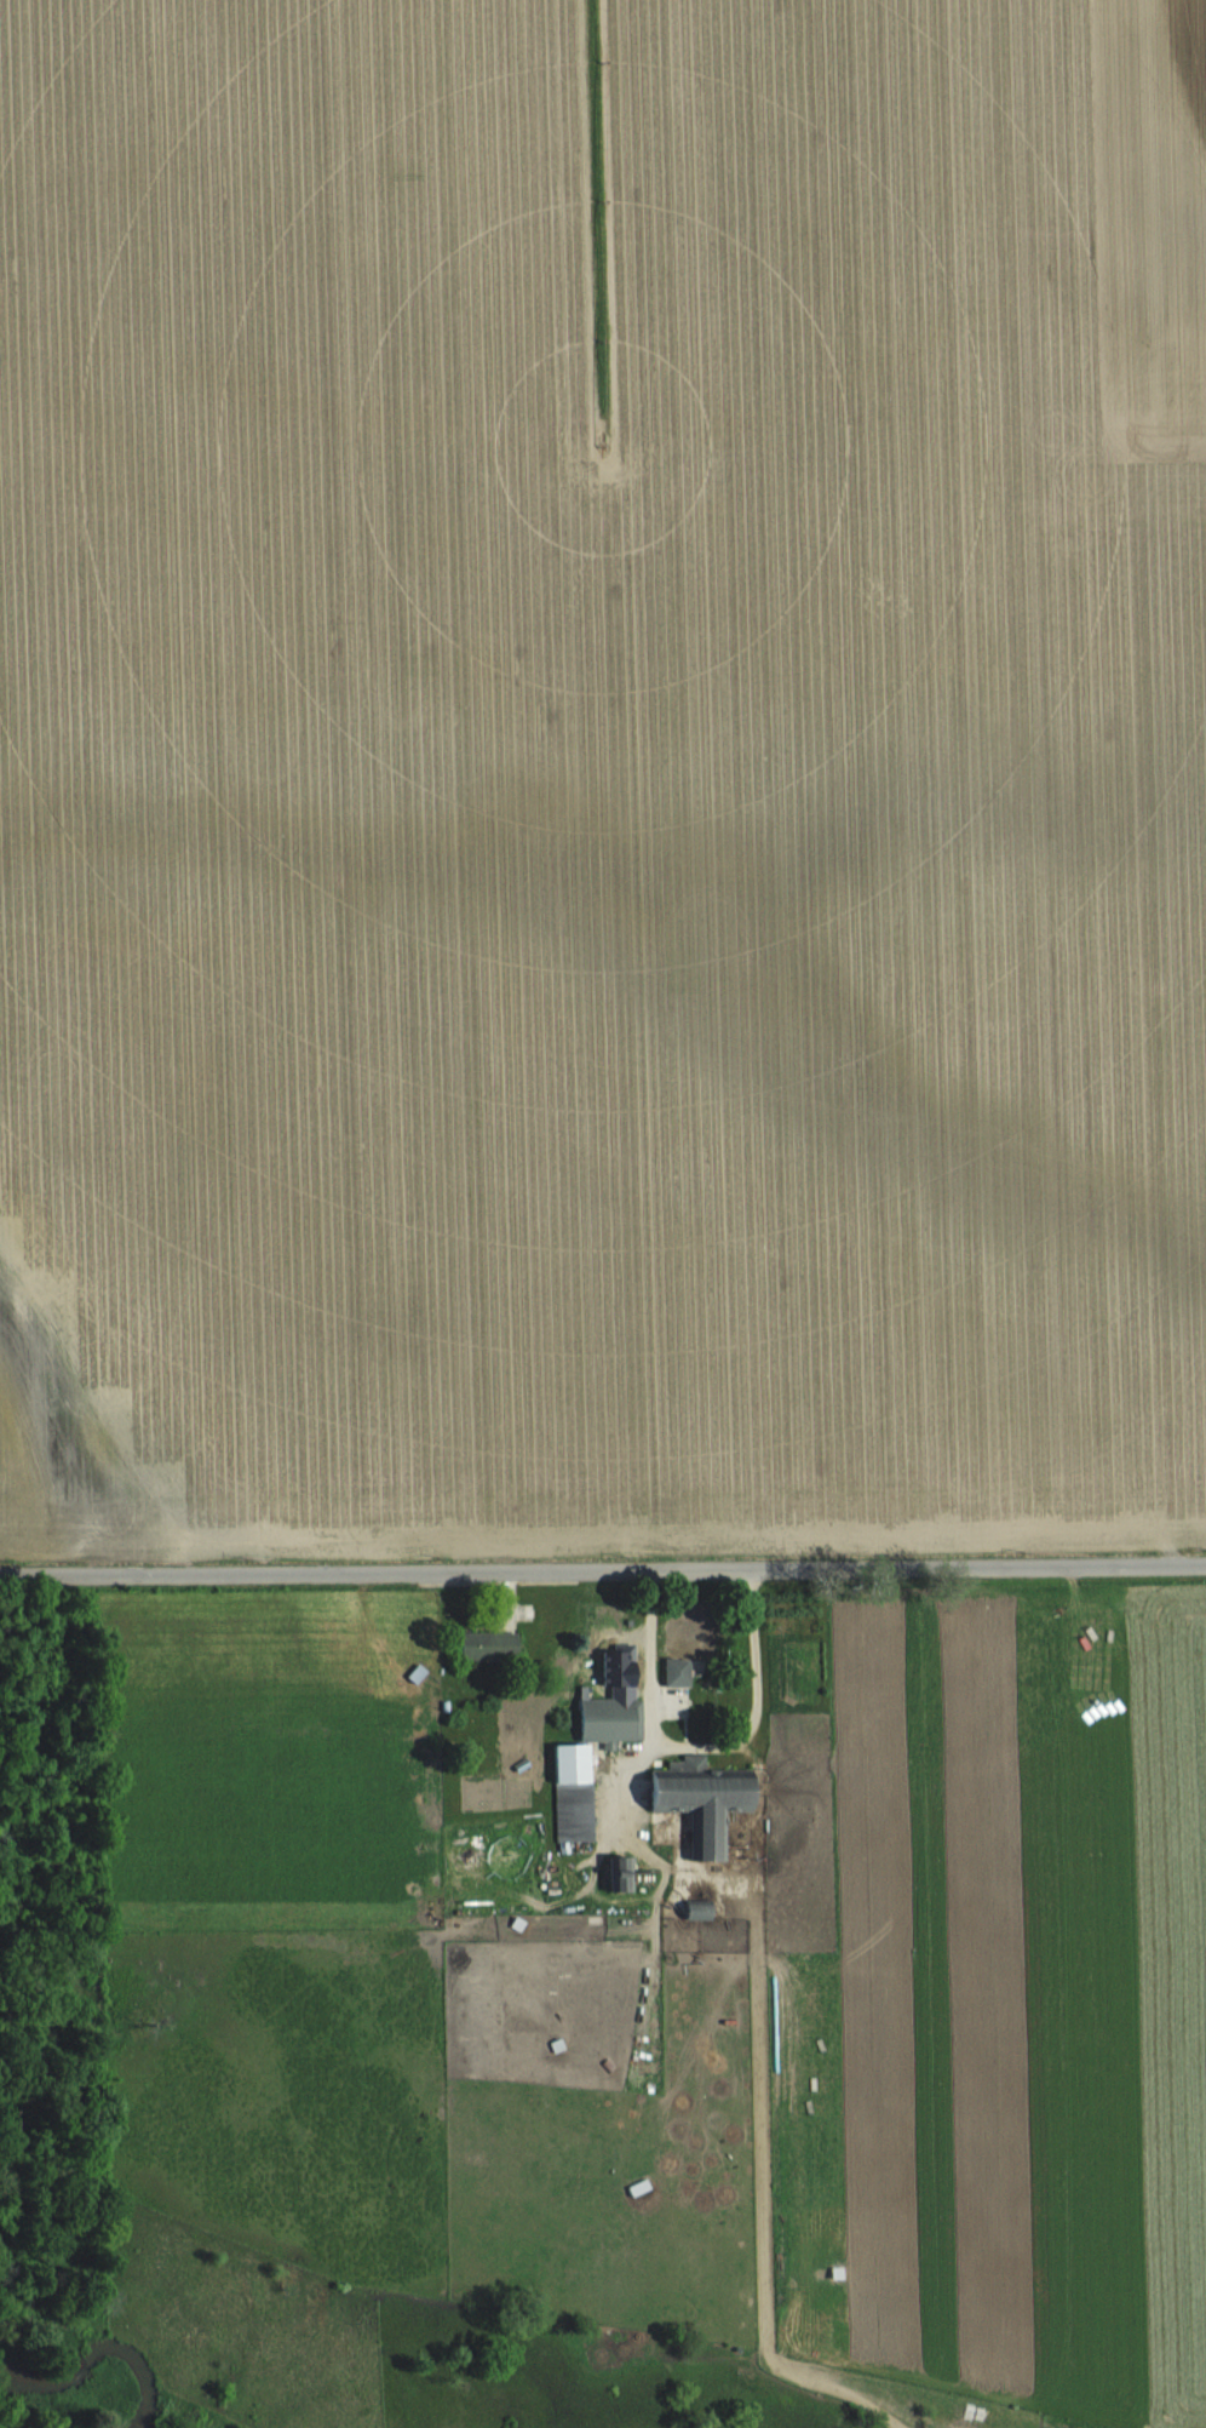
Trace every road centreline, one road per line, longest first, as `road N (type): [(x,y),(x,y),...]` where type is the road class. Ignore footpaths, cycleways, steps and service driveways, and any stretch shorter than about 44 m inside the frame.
road 1 (residential): [(0,1572),(1205,1559)]

